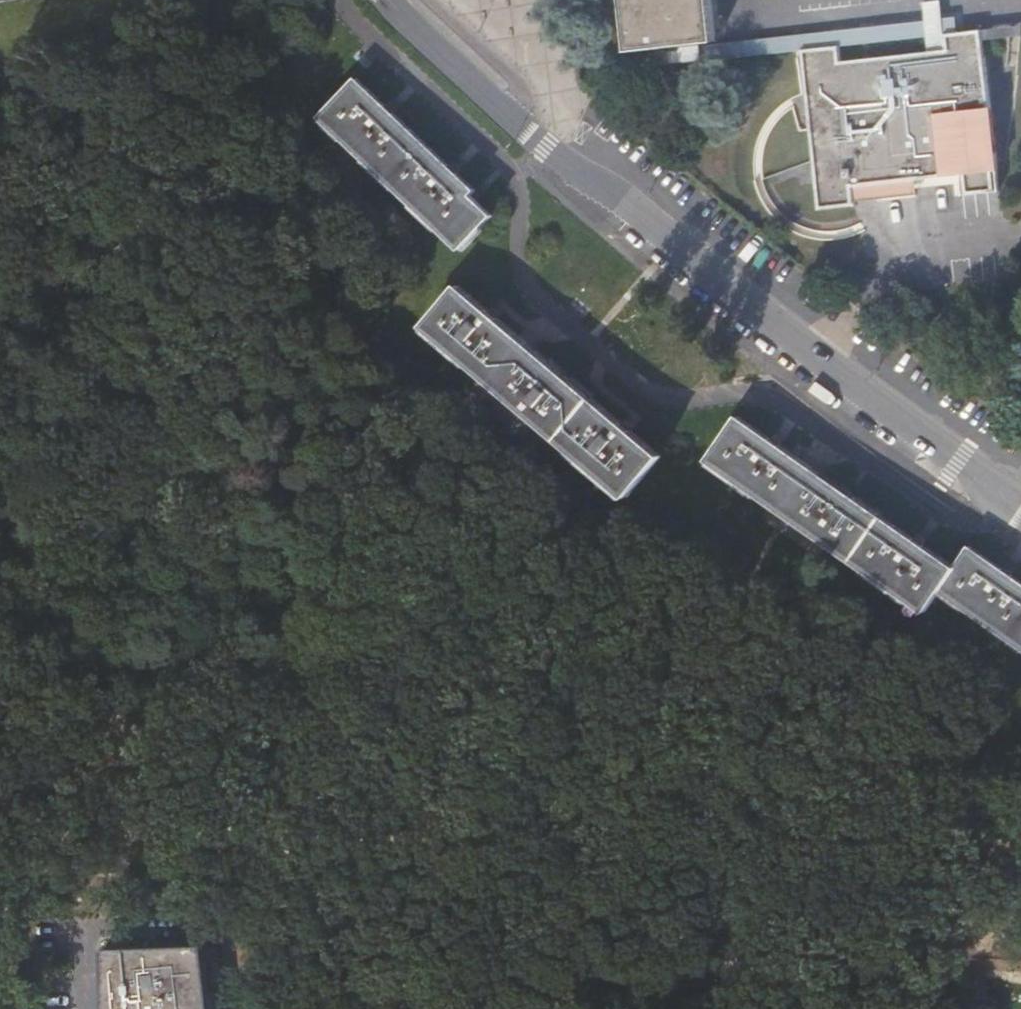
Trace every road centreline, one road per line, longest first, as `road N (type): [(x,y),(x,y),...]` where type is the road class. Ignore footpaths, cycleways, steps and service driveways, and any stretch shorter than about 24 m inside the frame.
road 1 (tertiary): [(401,0),(548,147),(807,356),(1020,504)]

